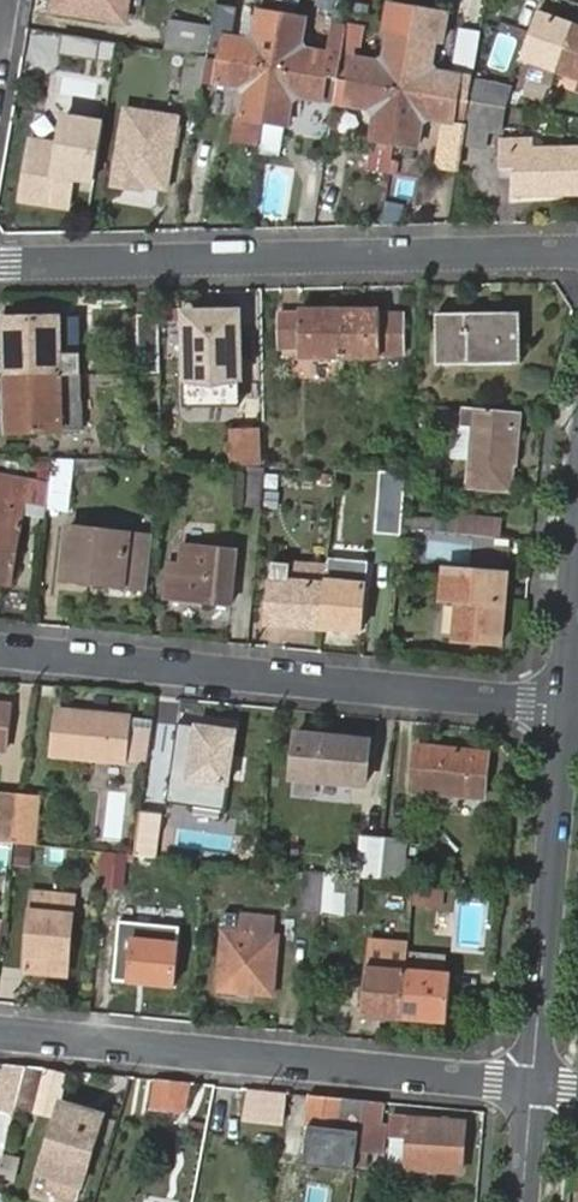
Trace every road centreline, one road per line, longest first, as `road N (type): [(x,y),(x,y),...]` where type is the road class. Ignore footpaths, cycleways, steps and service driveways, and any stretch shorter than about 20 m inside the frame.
road 1 (residential): [(0,265),(577,252)]
road 2 (residential): [(567,708),(0,651)]
road 3 (residential): [(535,1086),(0,1033)]
road 4 (residential): [(535,1086),(567,708)]
road 5 (residential): [(567,708),(577,566)]

